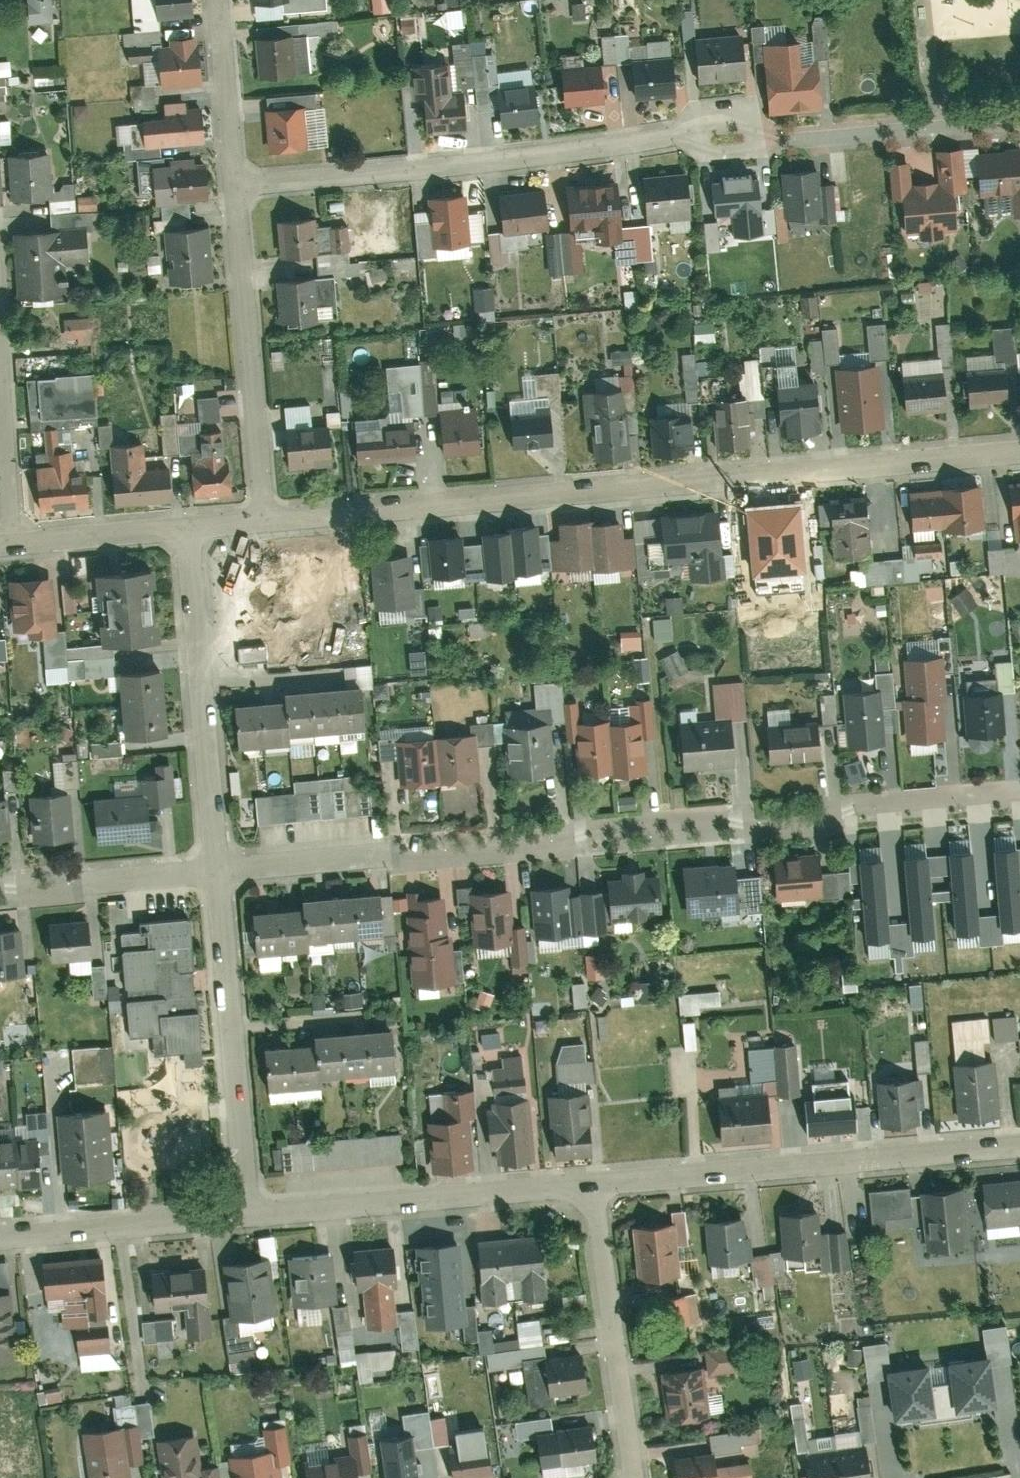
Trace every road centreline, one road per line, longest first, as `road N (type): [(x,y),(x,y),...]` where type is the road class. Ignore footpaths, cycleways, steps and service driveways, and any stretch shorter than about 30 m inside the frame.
road 1 (residential): [(1019,453),(263,523)]
road 2 (residential): [(394,857),(1019,799)]
road 3 (residential): [(769,141),(696,134),(234,187)]
road 4 (residential): [(593,1182),(1019,1145)]
road 5 (residential): [(247,1213),(593,1182)]
road 6 (residential): [(190,529),(218,874)]
road 7 (residential): [(218,874),(247,1213)]
road 8 (residential): [(234,187),(263,523)]
road 9 (residential): [(593,1182),(635,1477)]
road 10 (residential): [(1019,119),(769,141)]
road 11 (residential): [(0,1235),(247,1213)]
road 12 (residential): [(0,348),(13,545)]
road 13 (residential): [(219,0),(234,187)]
road 14 (residential): [(190,529),(13,545)]
road 15 (residential): [(218,874),(394,857)]
road 16 (residential): [(81,887),(218,874)]

